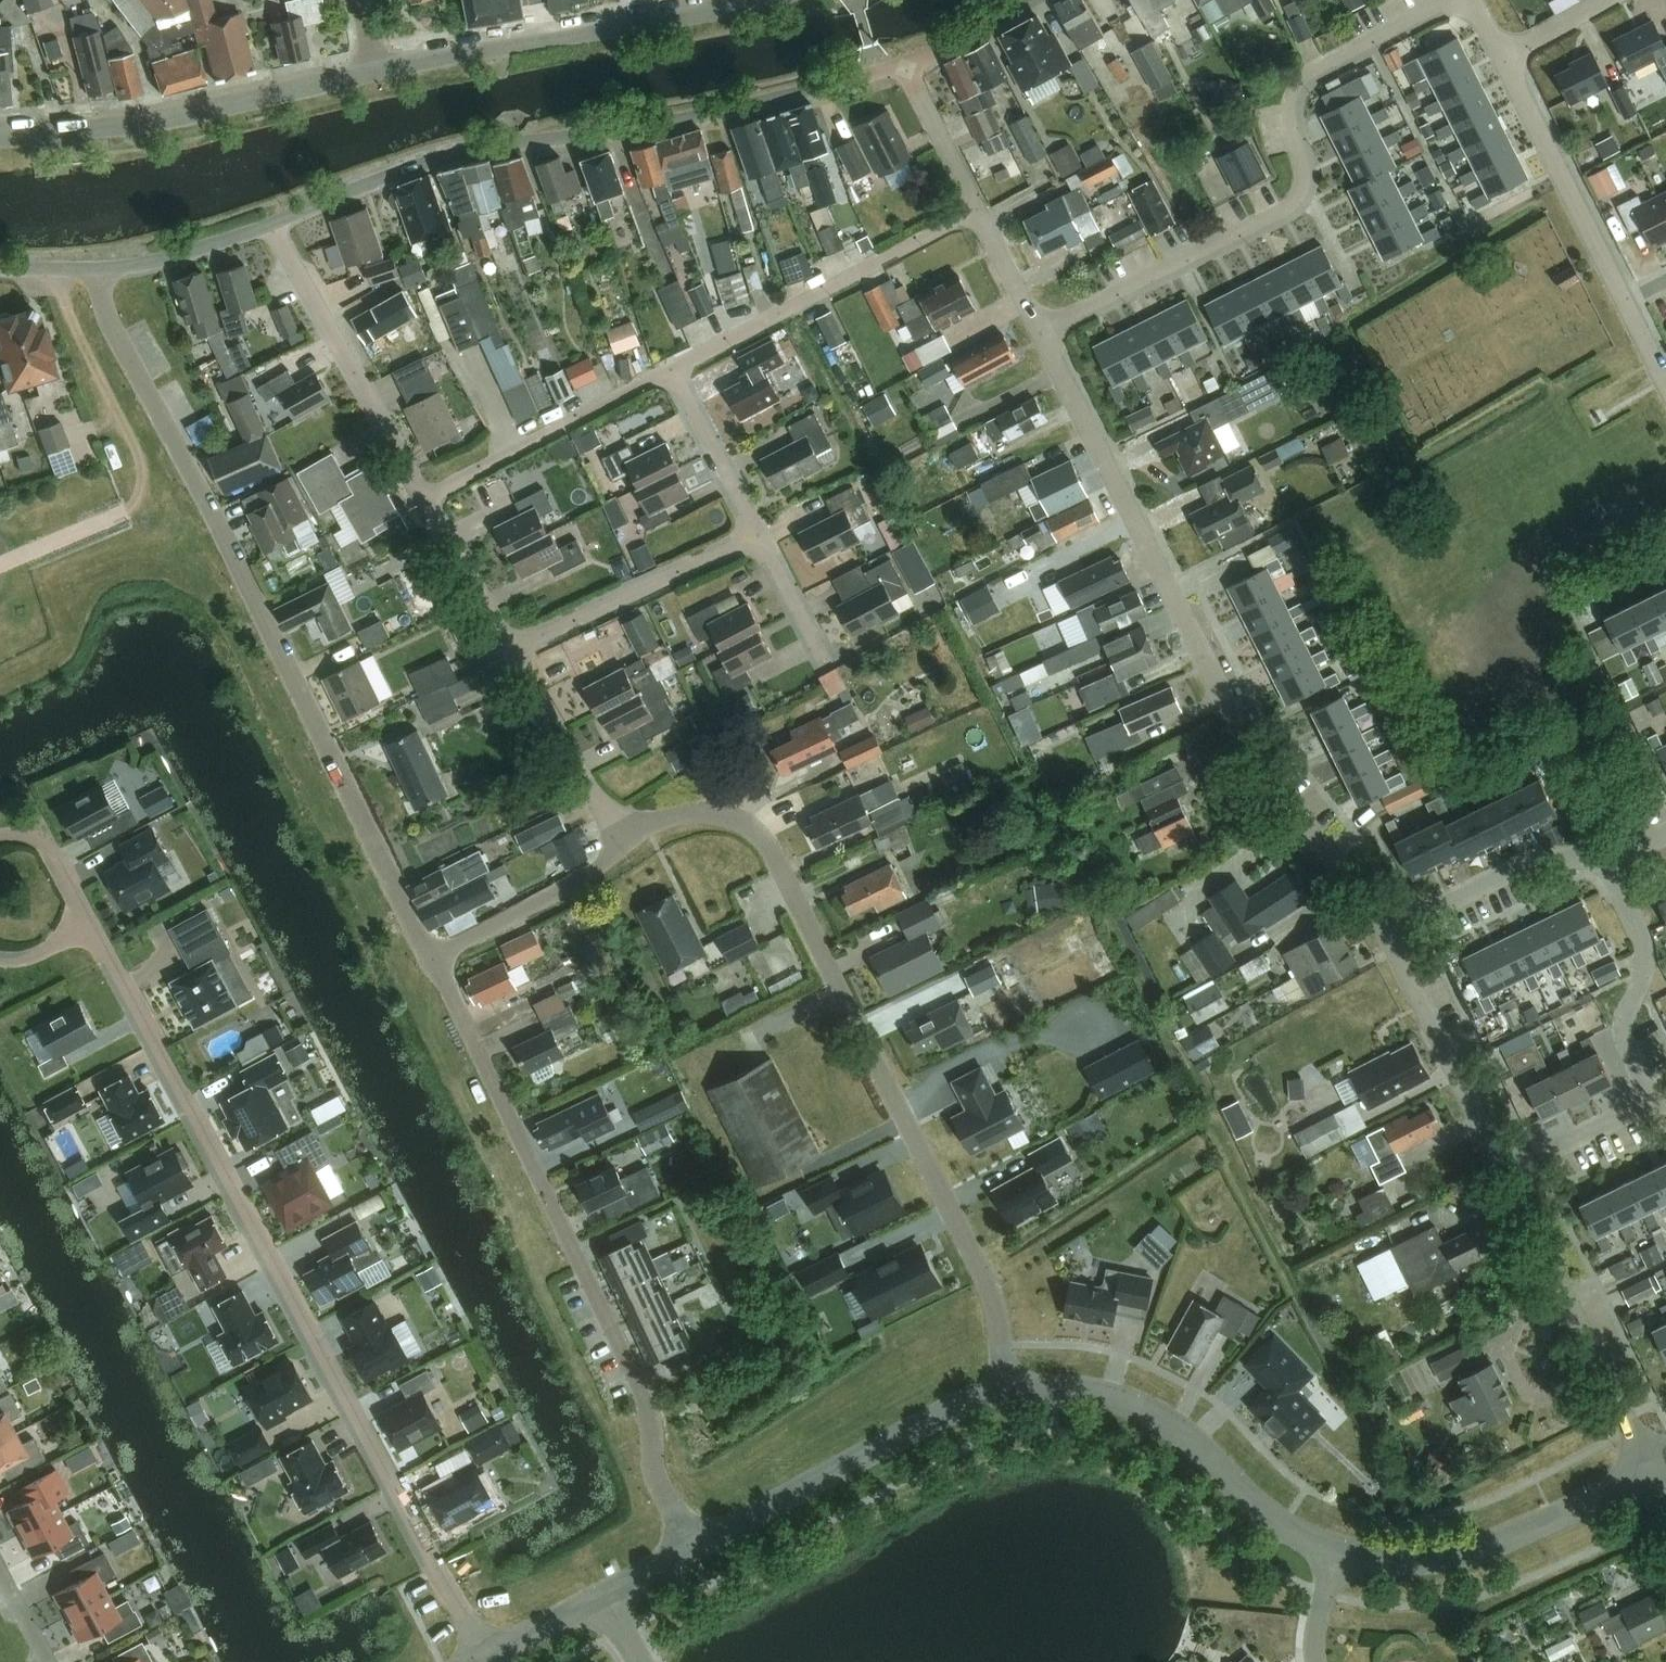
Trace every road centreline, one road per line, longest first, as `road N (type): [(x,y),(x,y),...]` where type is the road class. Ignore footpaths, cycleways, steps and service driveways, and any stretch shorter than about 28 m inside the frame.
road 1 (residential): [(92,928),(489,1655)]
road 2 (residential): [(430,957),(107,316),(94,269)]
road 3 (residential): [(1007,1386),(985,1275),(759,829),(732,812),(697,809),(617,836)]
road 4 (residential): [(1398,926),(1370,859),(1236,712),(1041,328)]
road 5 (residential): [(908,65),(655,125),(450,154),(271,222)]
road 6 (residential): [(697,1544),(653,1467),(649,1406),(430,957)]
road 7 (residential): [(1041,328),(1286,209),(1302,188),(1290,93),(1306,72),(1443,0)]
road 8 (residential): [(0,135),(173,116),(377,67)]
road 9 (residential): [(1340,1551),(1293,1529),(1153,1413),(1107,1397),(1007,1386)]
road 10 (residential): [(377,67),(746,0)]
road 11 (residential): [(1665,379),(1500,53)]
road 12 (residential): [(1007,1386),(697,1544)]
road 13 (residential): [(673,366),(976,209)]
road 14 (residential): [(1651,1468),(1502,1172)]
road 15 (residential): [(1651,1468),(1485,1549),(1422,1559),(1340,1551)]
road 16 (residential): [(429,499),(271,222)]
road 17 (residential): [(429,499),(673,366)]
road 18 (residential): [(515,650),(758,532)]
road 19 (residential): [(1502,1172),(1398,926)]
road 20 (residential): [(1651,1097),(1624,1041),(1649,948),(1609,854)]
road 21 (residential): [(1398,926),(1545,850),(1609,854)]
road 22 (residential): [(430,957),(597,871),(617,836)]
road 23 (residential): [(617,836),(515,650)]
road 24 (residential): [(673,366),(758,532)]
road 25 (residential): [(271,222),(160,261),(94,269)]
road 26 (residential): [(515,650),(429,499)]
road 27 (residential): [(1502,1172),(1651,1097)]
road 28 (residential): [(976,209),(908,65)]
road 29 (residential): [(758,532),(826,664)]
road 30 (residential): [(92,928),(51,843),(0,837)]
road 31 (residential): [(1034,0),(908,65)]
road 32 (residential): [(1041,328),(976,209)]
road 33 (residential): [(605,1593),(489,1655)]

